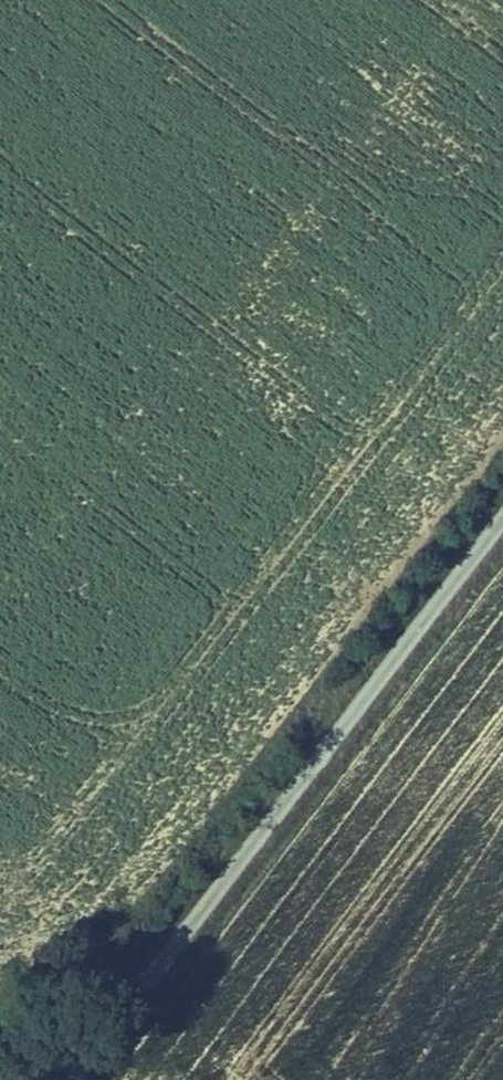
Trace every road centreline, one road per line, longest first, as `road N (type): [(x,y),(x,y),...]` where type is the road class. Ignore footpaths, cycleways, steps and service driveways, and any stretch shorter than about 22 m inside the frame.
road 1 (tertiary): [(73,1079),(502,517)]

